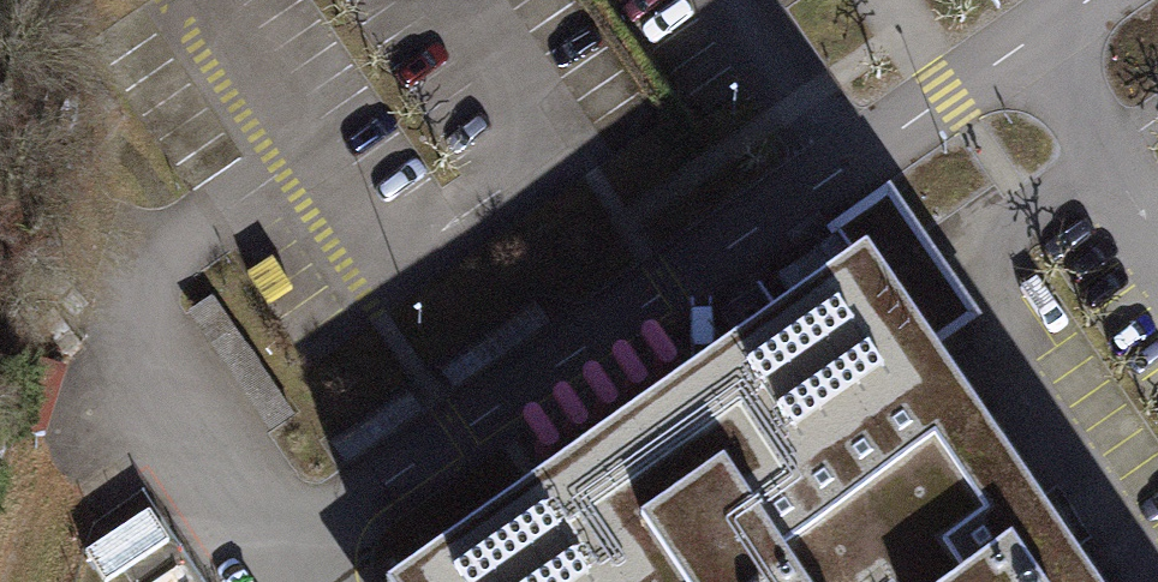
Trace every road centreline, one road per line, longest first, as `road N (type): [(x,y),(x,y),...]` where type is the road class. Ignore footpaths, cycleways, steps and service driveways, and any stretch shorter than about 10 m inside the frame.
road 1 (unclassified): [(1007,49),(270,551)]
road 2 (unclassified): [(1007,49),(1157,272)]
road 3 (unclassified): [(270,551),(144,408)]

